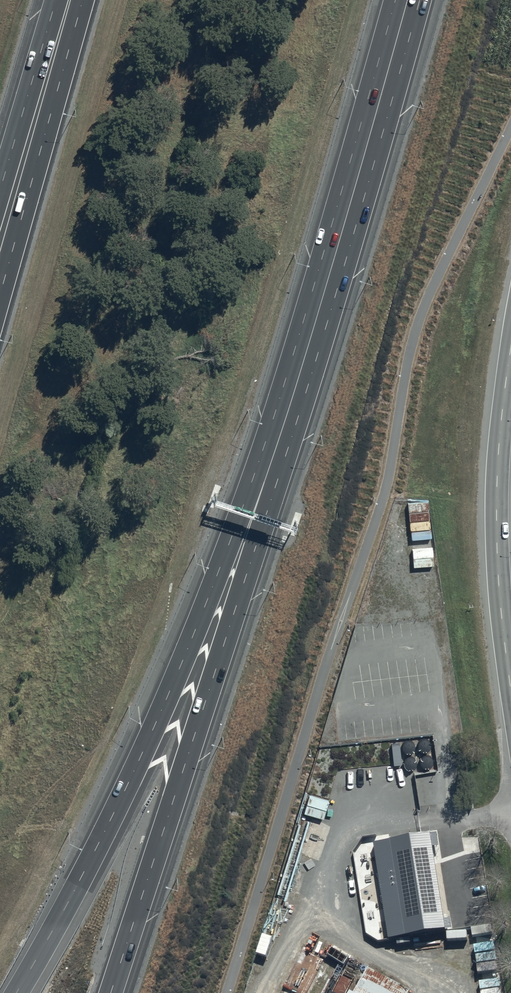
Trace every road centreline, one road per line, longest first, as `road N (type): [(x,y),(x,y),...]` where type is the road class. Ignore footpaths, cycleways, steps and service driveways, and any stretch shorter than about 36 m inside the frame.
road 1 (motorway): [(395,0),(244,503),(133,772),(17,992)]
road 2 (motorway): [(420,0),(328,324),(111,992)]
road 3 (secondary): [(510,688),(497,543),(510,349)]
road 4 (motorway): [(0,293),(82,0)]
road 5 (motorway): [(0,189),(56,0)]

